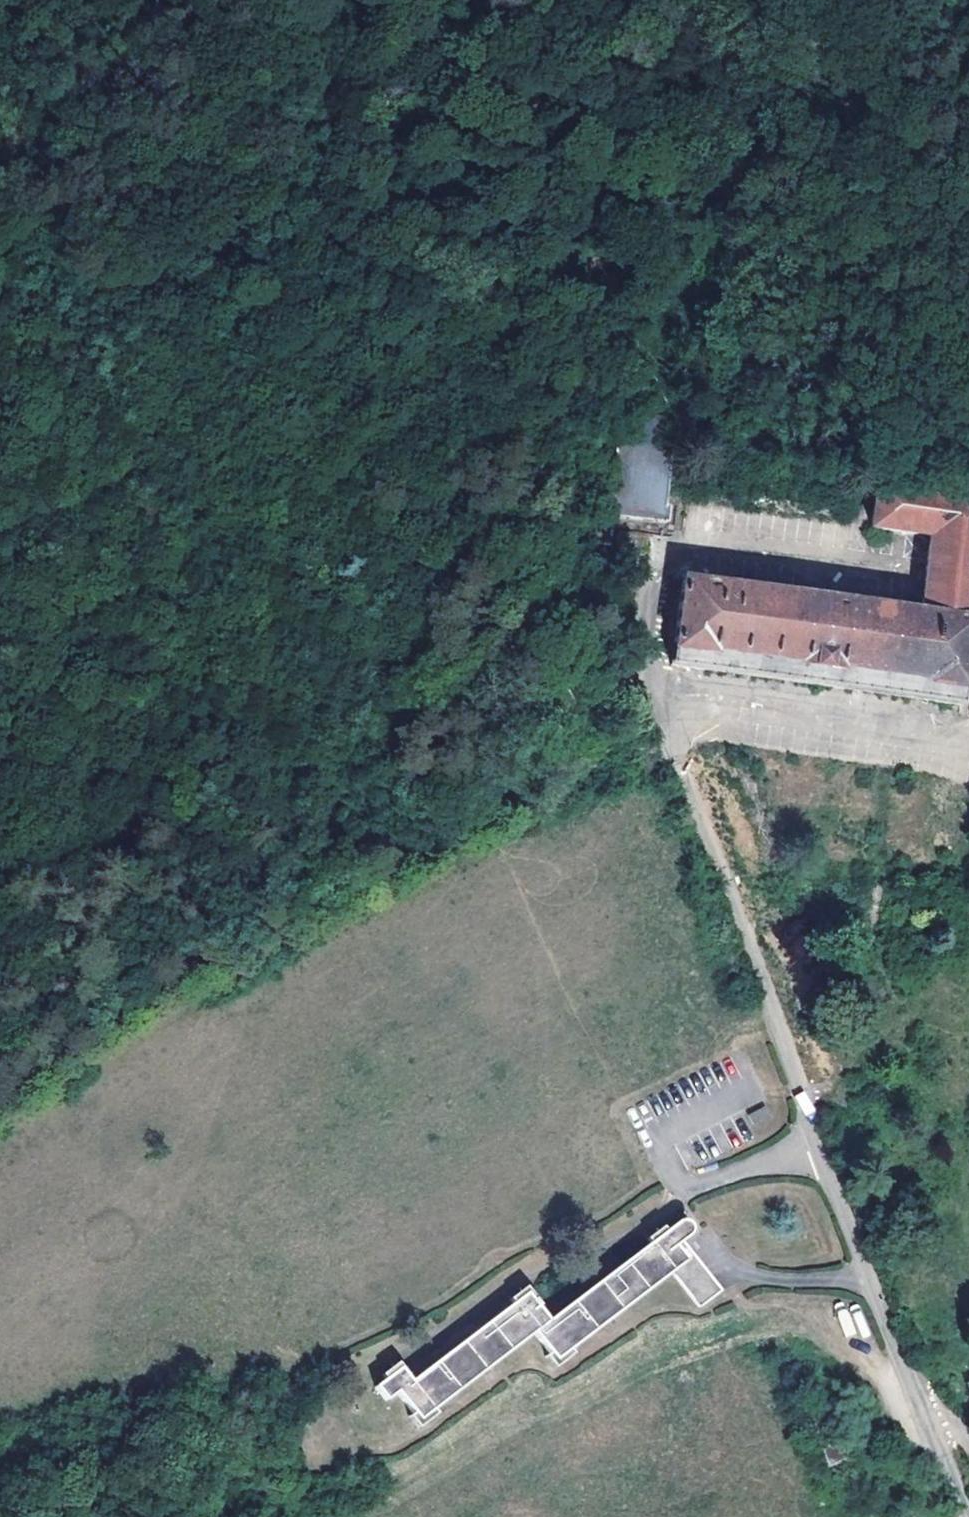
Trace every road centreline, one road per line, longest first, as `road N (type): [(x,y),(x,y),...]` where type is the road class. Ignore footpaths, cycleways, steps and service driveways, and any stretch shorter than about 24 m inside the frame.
road 1 (unclassified): [(966,1516),(686,772),(672,717)]

